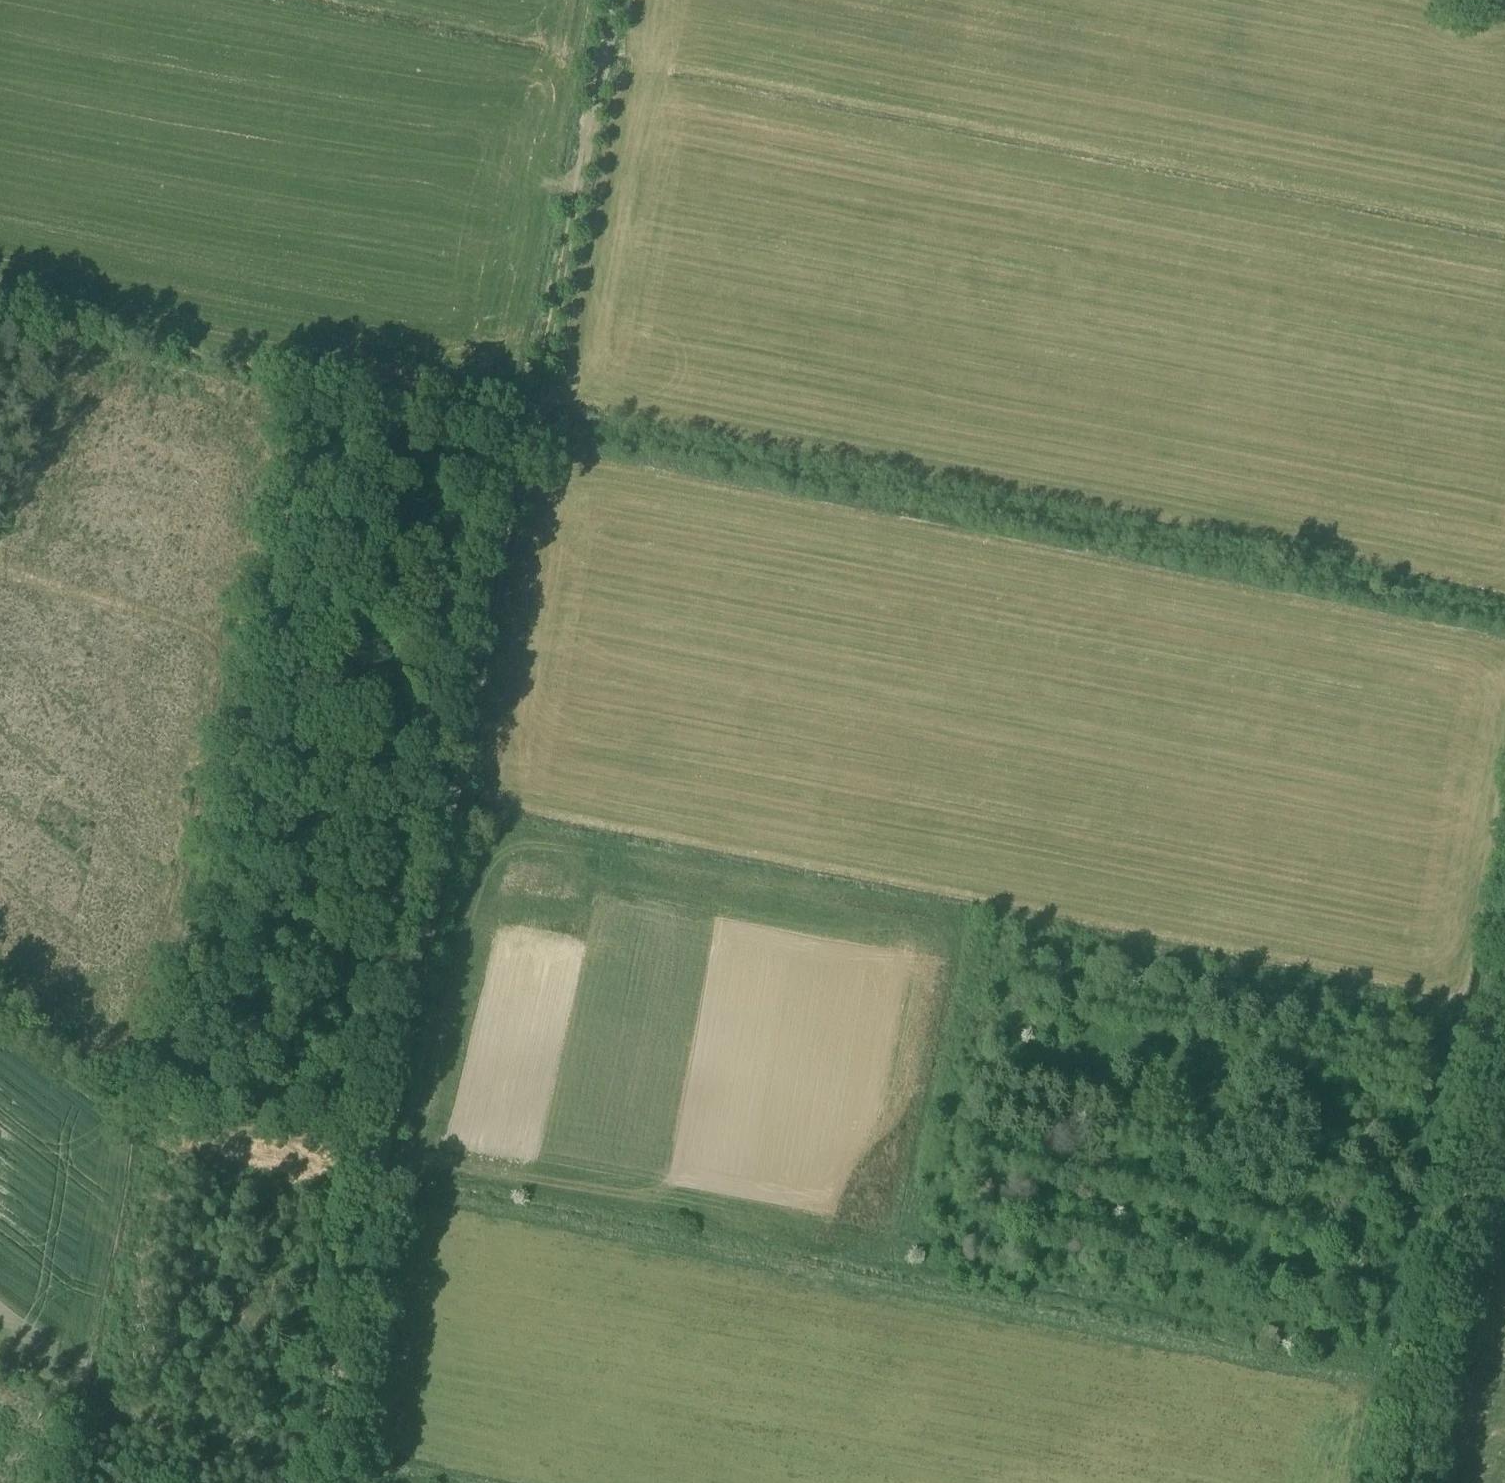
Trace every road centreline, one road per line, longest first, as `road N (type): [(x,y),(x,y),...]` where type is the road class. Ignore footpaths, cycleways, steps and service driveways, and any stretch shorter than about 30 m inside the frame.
road 1 (track): [(613,0),(382,1159),(329,1448),(332,1482)]
road 2 (track): [(1504,990),(1402,1482)]

